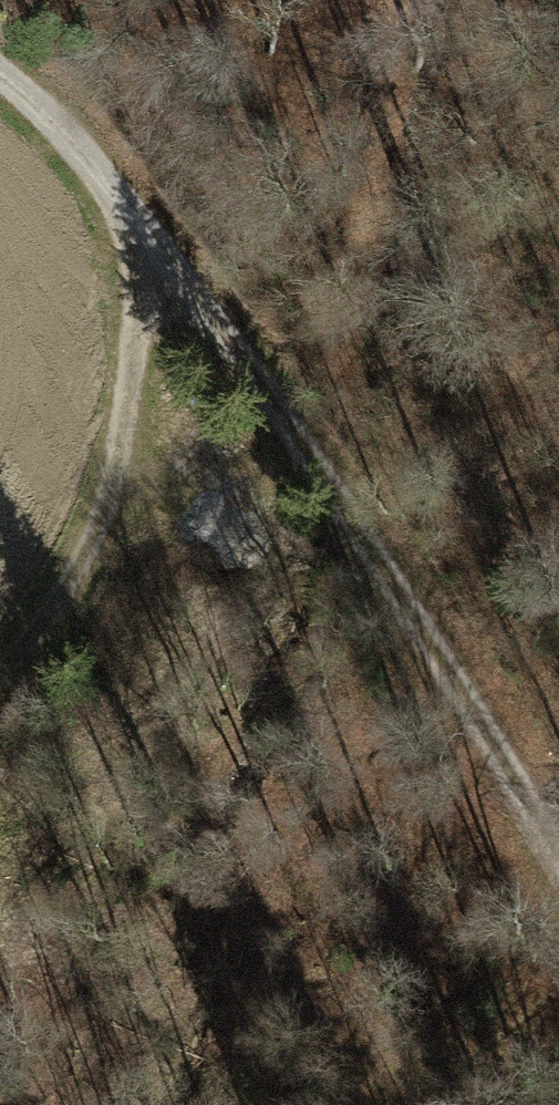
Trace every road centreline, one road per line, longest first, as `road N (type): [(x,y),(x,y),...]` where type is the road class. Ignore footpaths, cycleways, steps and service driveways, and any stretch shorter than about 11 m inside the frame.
road 1 (track): [(558,881),(295,410),(110,185)]
road 2 (track): [(0,667),(64,590),(124,450),(139,326),(110,185),(0,78)]

